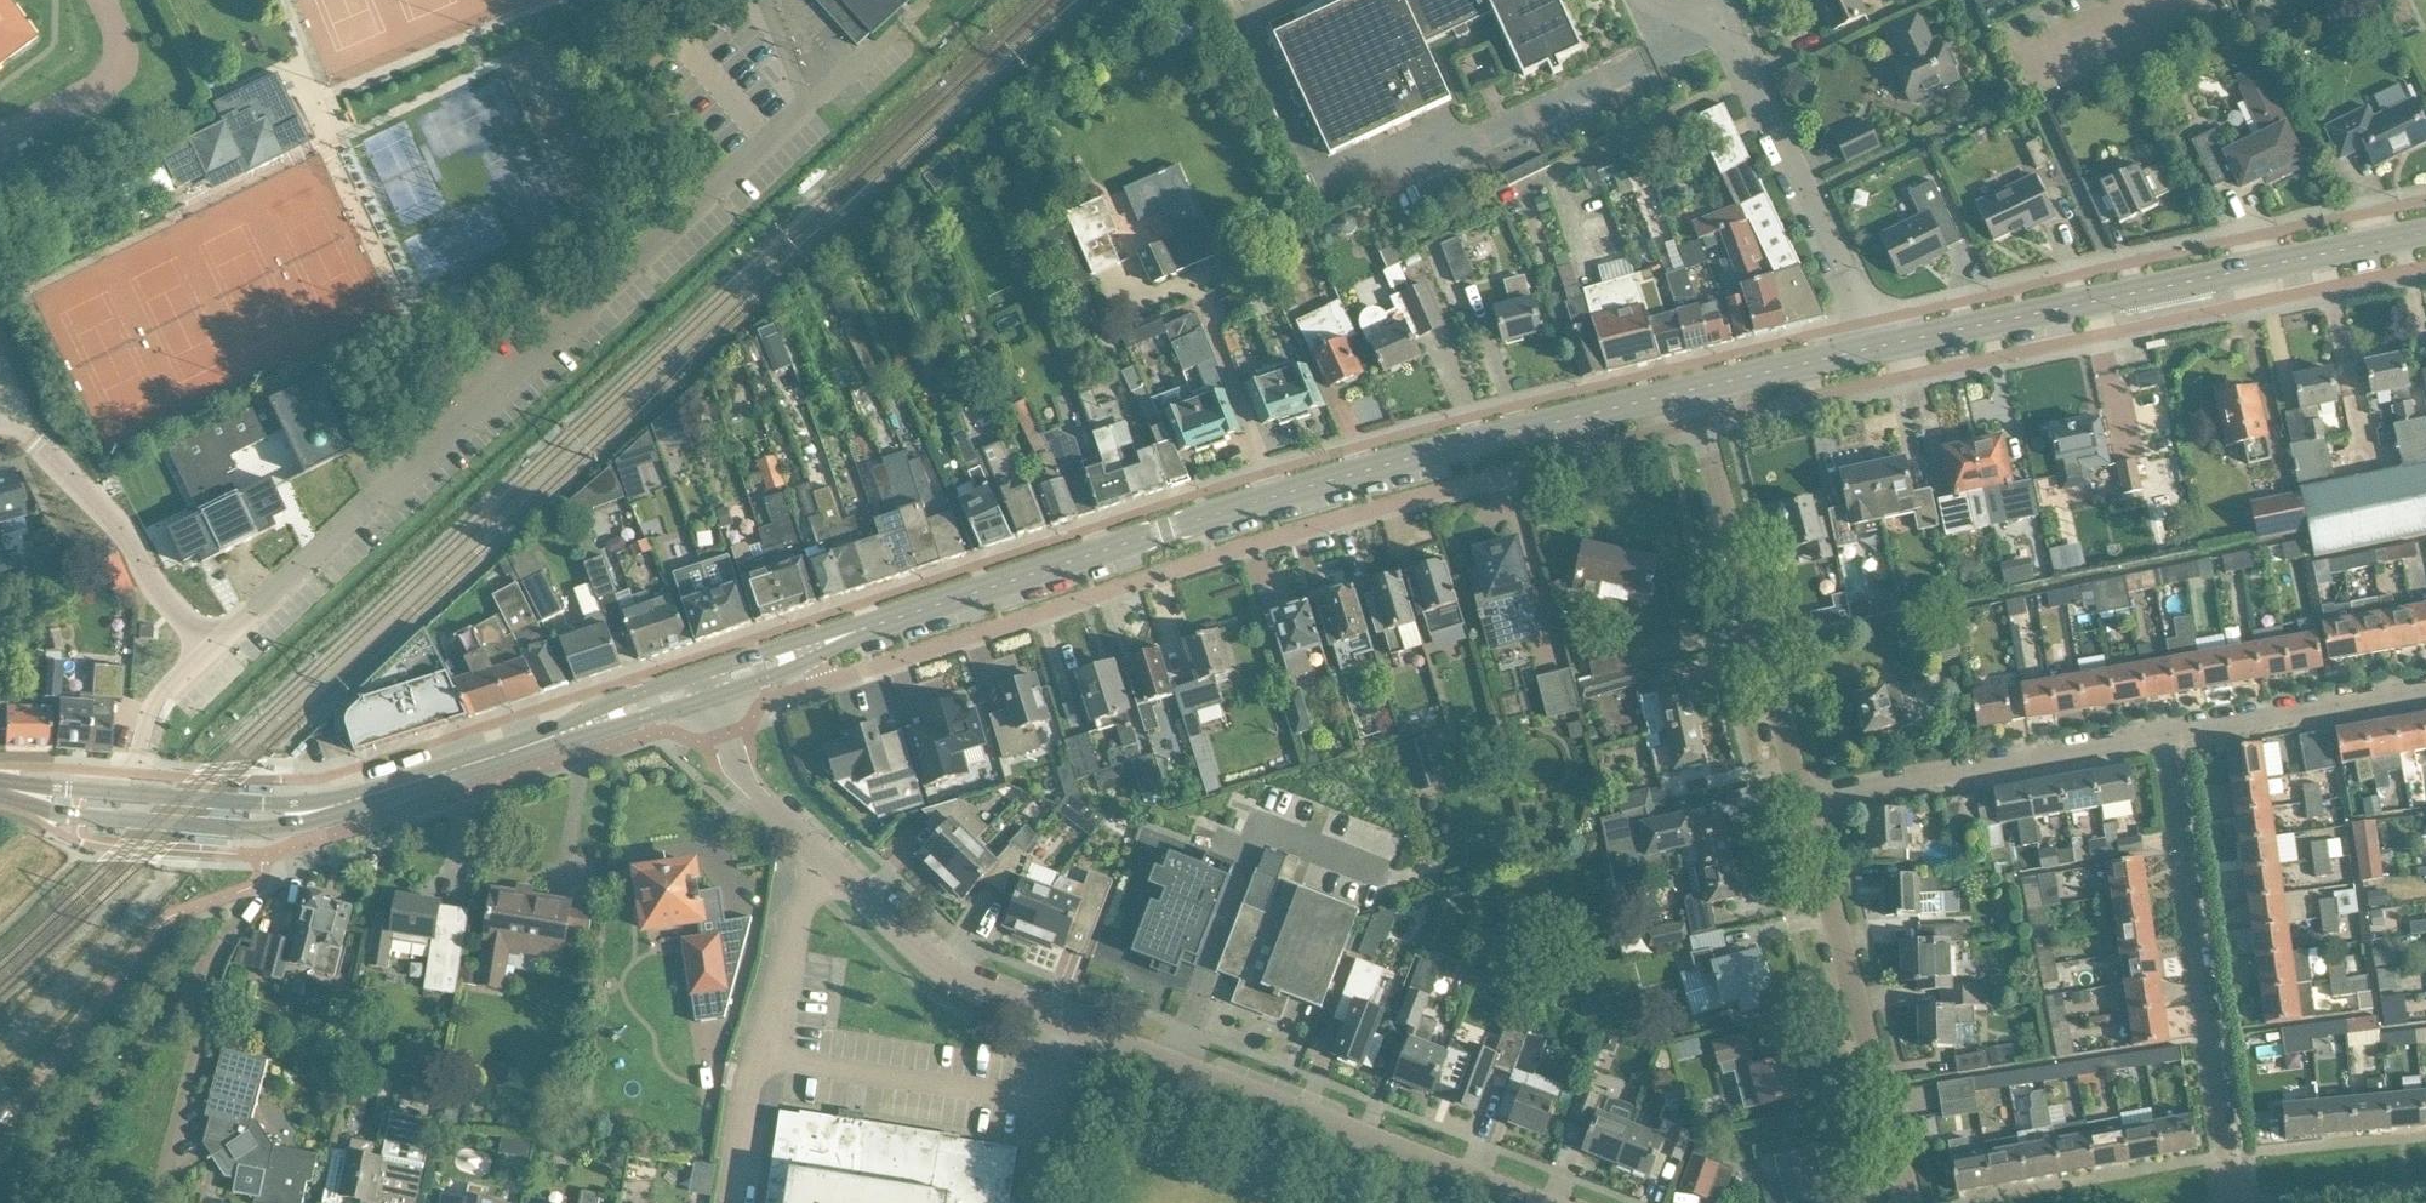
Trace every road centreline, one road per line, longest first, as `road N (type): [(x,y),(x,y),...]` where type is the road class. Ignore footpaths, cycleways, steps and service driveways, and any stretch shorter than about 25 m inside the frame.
road 1 (residential): [(210,647),(780,134),(789,80),(759,0)]
road 2 (residential): [(788,658),(830,679),(1352,514),(1578,453),(1601,411)]
road 3 (tertiary): [(788,658),(1260,500),(1601,411)]
road 4 (unclassified): [(1542,1202),(945,973),(831,870)]
road 5 (tertiary): [(131,806),(317,811),(708,684)]
road 6 (tertiary): [(1883,345),(2425,232)]
road 7 (residential): [(158,1202),(202,1025),(195,1005),(159,1027),(5,1202)]
road 8 (residential): [(2235,1202),(2165,737)]
road 9 (unclassified): [(1801,800),(1695,389)]
road 10 (unclassified): [(1911,1202),(1801,800)]
road 11 (residential): [(1883,345),(1715,11)]
road 12 (residential): [(2165,737),(1801,800)]
road 13 (residential): [(729,1202),(748,1086),(795,911),(831,870)]
road 14 (residential): [(9,417),(108,513),(139,548),(163,600),(210,647)]
road 15 (residential): [(2425,691),(2165,737)]
road 16 (unclassified): [(831,870),(750,788),(708,684)]
road 17 (residential): [(0,139),(119,72),(121,35),(104,0)]
road 18 (tertiary): [(1695,389),(1883,345)]
road 19 (residential): [(2031,84),(2195,0)]
road 20 (tertiary): [(131,806),(0,789)]

